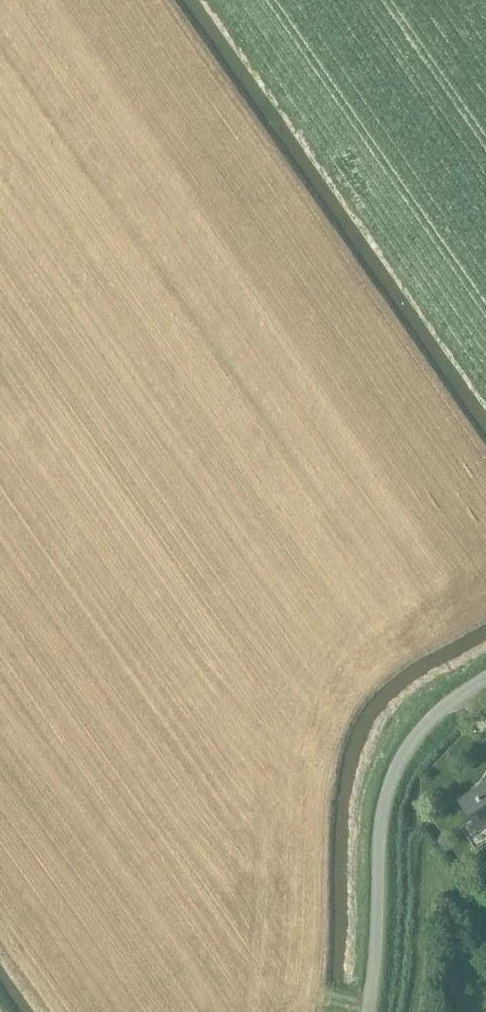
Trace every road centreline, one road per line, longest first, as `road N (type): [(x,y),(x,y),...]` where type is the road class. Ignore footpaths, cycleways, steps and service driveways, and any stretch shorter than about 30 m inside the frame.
road 1 (unclassified): [(366,1011),(387,788),(434,715),(485,680)]

